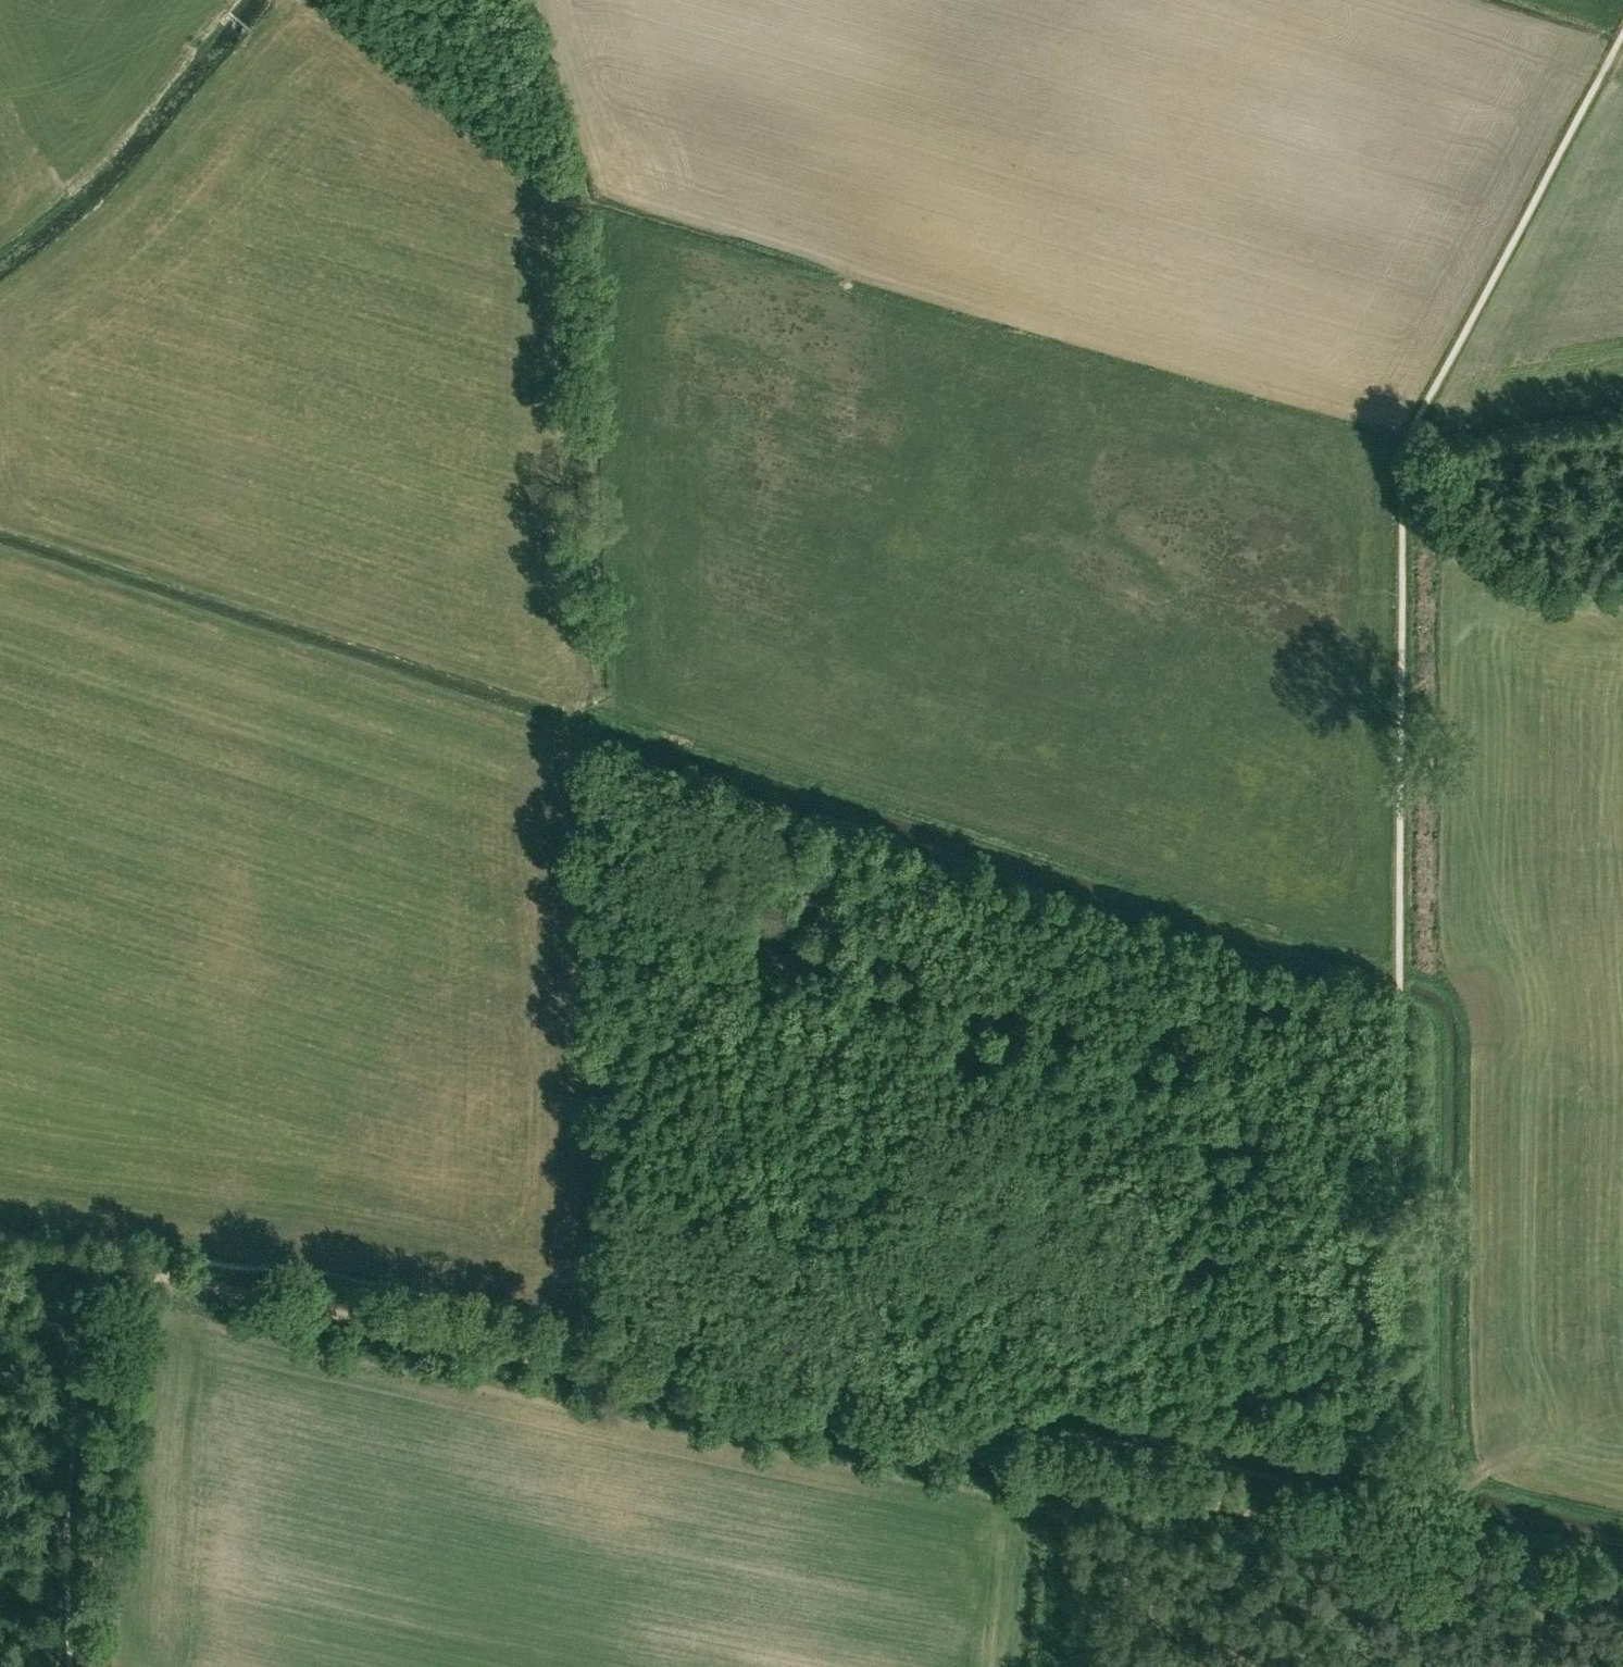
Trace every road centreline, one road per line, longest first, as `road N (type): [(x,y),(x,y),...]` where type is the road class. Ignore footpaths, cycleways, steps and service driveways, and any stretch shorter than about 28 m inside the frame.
road 1 (track): [(94,1666),(110,1332),(122,1291),(150,1276),(1368,1534)]
road 2 (track): [(1368,1534),(1622,1592)]

